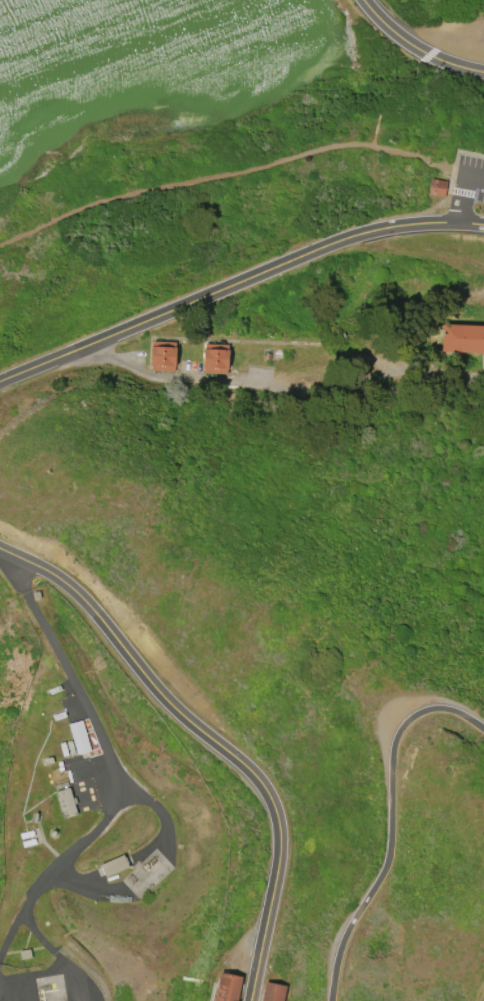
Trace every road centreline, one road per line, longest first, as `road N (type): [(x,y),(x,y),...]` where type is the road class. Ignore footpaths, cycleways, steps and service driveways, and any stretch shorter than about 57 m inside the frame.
road 1 (residential): [(254,1000),(281,869),(269,791),(154,686),(76,590),(0,545)]
road 2 (residential): [(0,389),(331,247),(387,229),(463,224)]
road 3 (residential): [(88,350),(160,376),(311,394),(402,373),(483,378)]
road 4 (residential): [(483,727),(456,710),(437,710),(403,731),(393,852),(347,940),(335,1000)]
road 5 (residential): [(360,0),(434,57),(483,71)]

